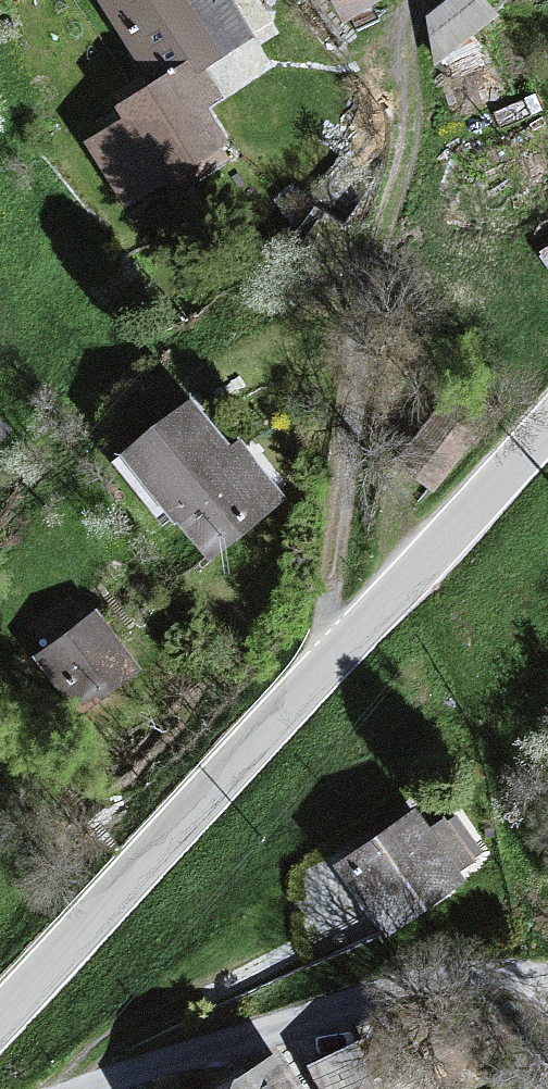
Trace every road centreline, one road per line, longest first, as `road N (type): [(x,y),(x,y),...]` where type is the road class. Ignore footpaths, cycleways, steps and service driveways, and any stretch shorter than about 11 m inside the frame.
road 1 (tertiary): [(547,423),(0,1014)]
road 2 (track): [(438,0),(415,30),(425,147),(407,241),(377,315),(324,635),(334,656)]
road 3 (residential): [(85,1088),(419,990),(547,989)]

